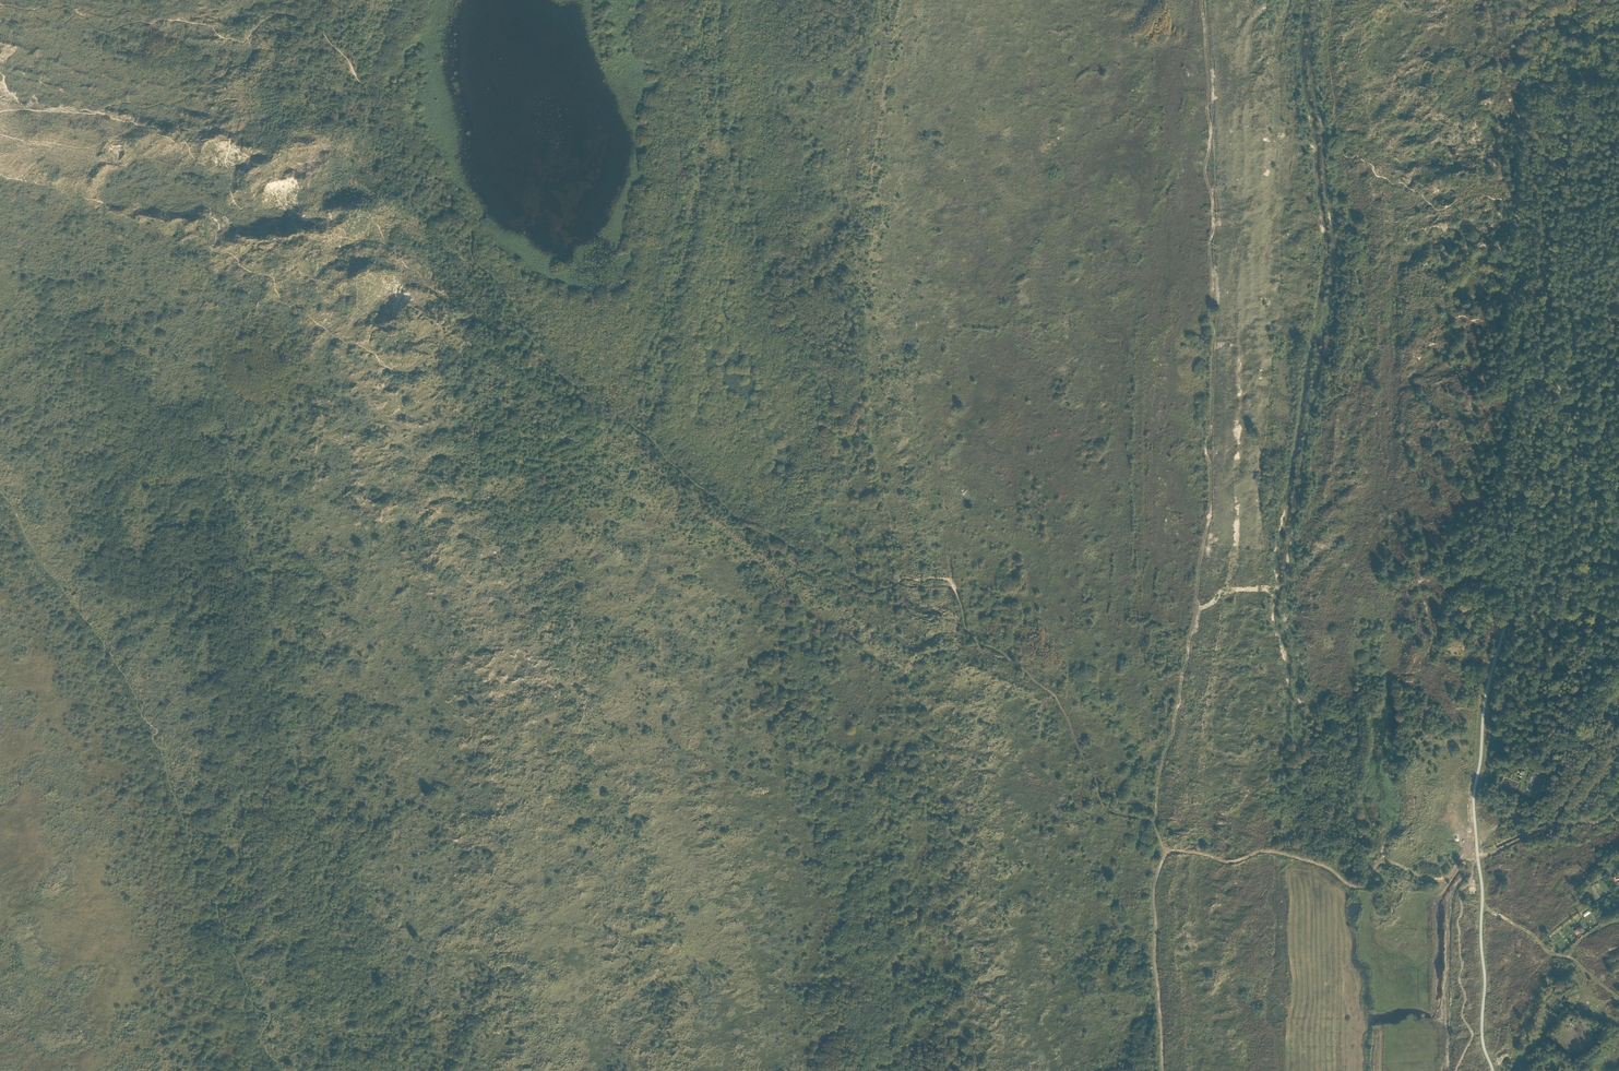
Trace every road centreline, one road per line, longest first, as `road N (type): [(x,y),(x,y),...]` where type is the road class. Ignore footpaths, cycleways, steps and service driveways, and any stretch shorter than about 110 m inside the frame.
road 1 (track): [(1156,822),(1211,508),(1206,443),(1217,230),(1207,164),(1214,131),(1206,0)]
road 2 (track): [(1477,852),(1446,880),(1385,861),(1356,887),(1318,861),(1271,850),(1232,862),(1171,852),(1156,822)]
road 3 (track): [(1483,907),(1618,995)]

